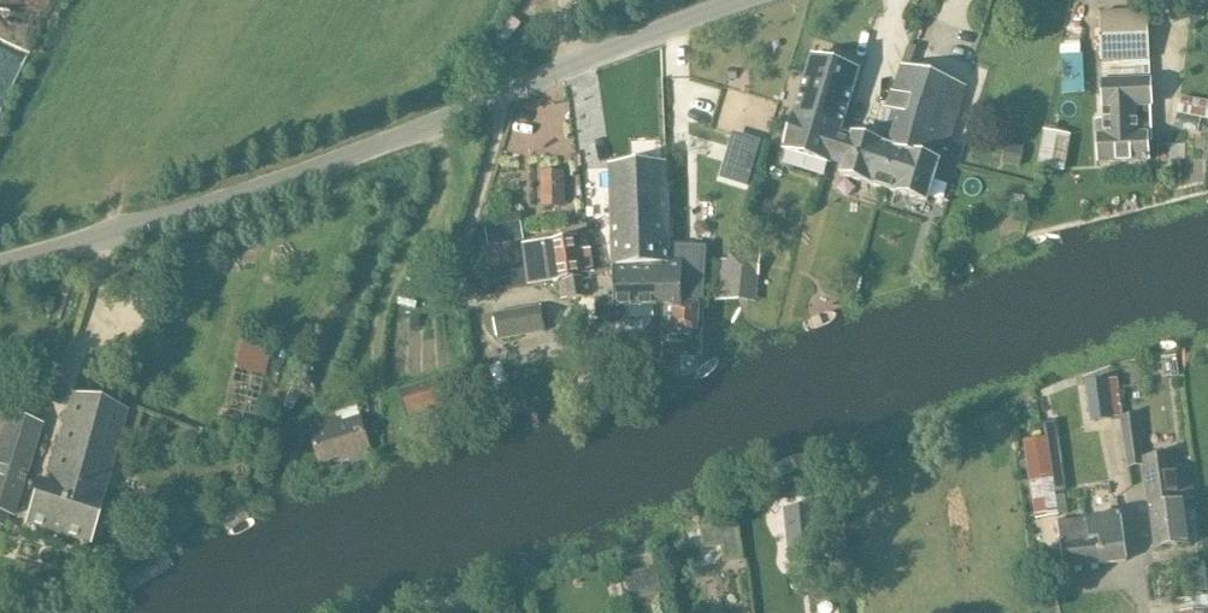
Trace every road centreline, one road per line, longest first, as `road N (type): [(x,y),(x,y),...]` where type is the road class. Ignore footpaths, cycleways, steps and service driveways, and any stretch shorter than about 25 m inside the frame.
road 1 (unclassified): [(0,265),(337,161),(738,0)]

